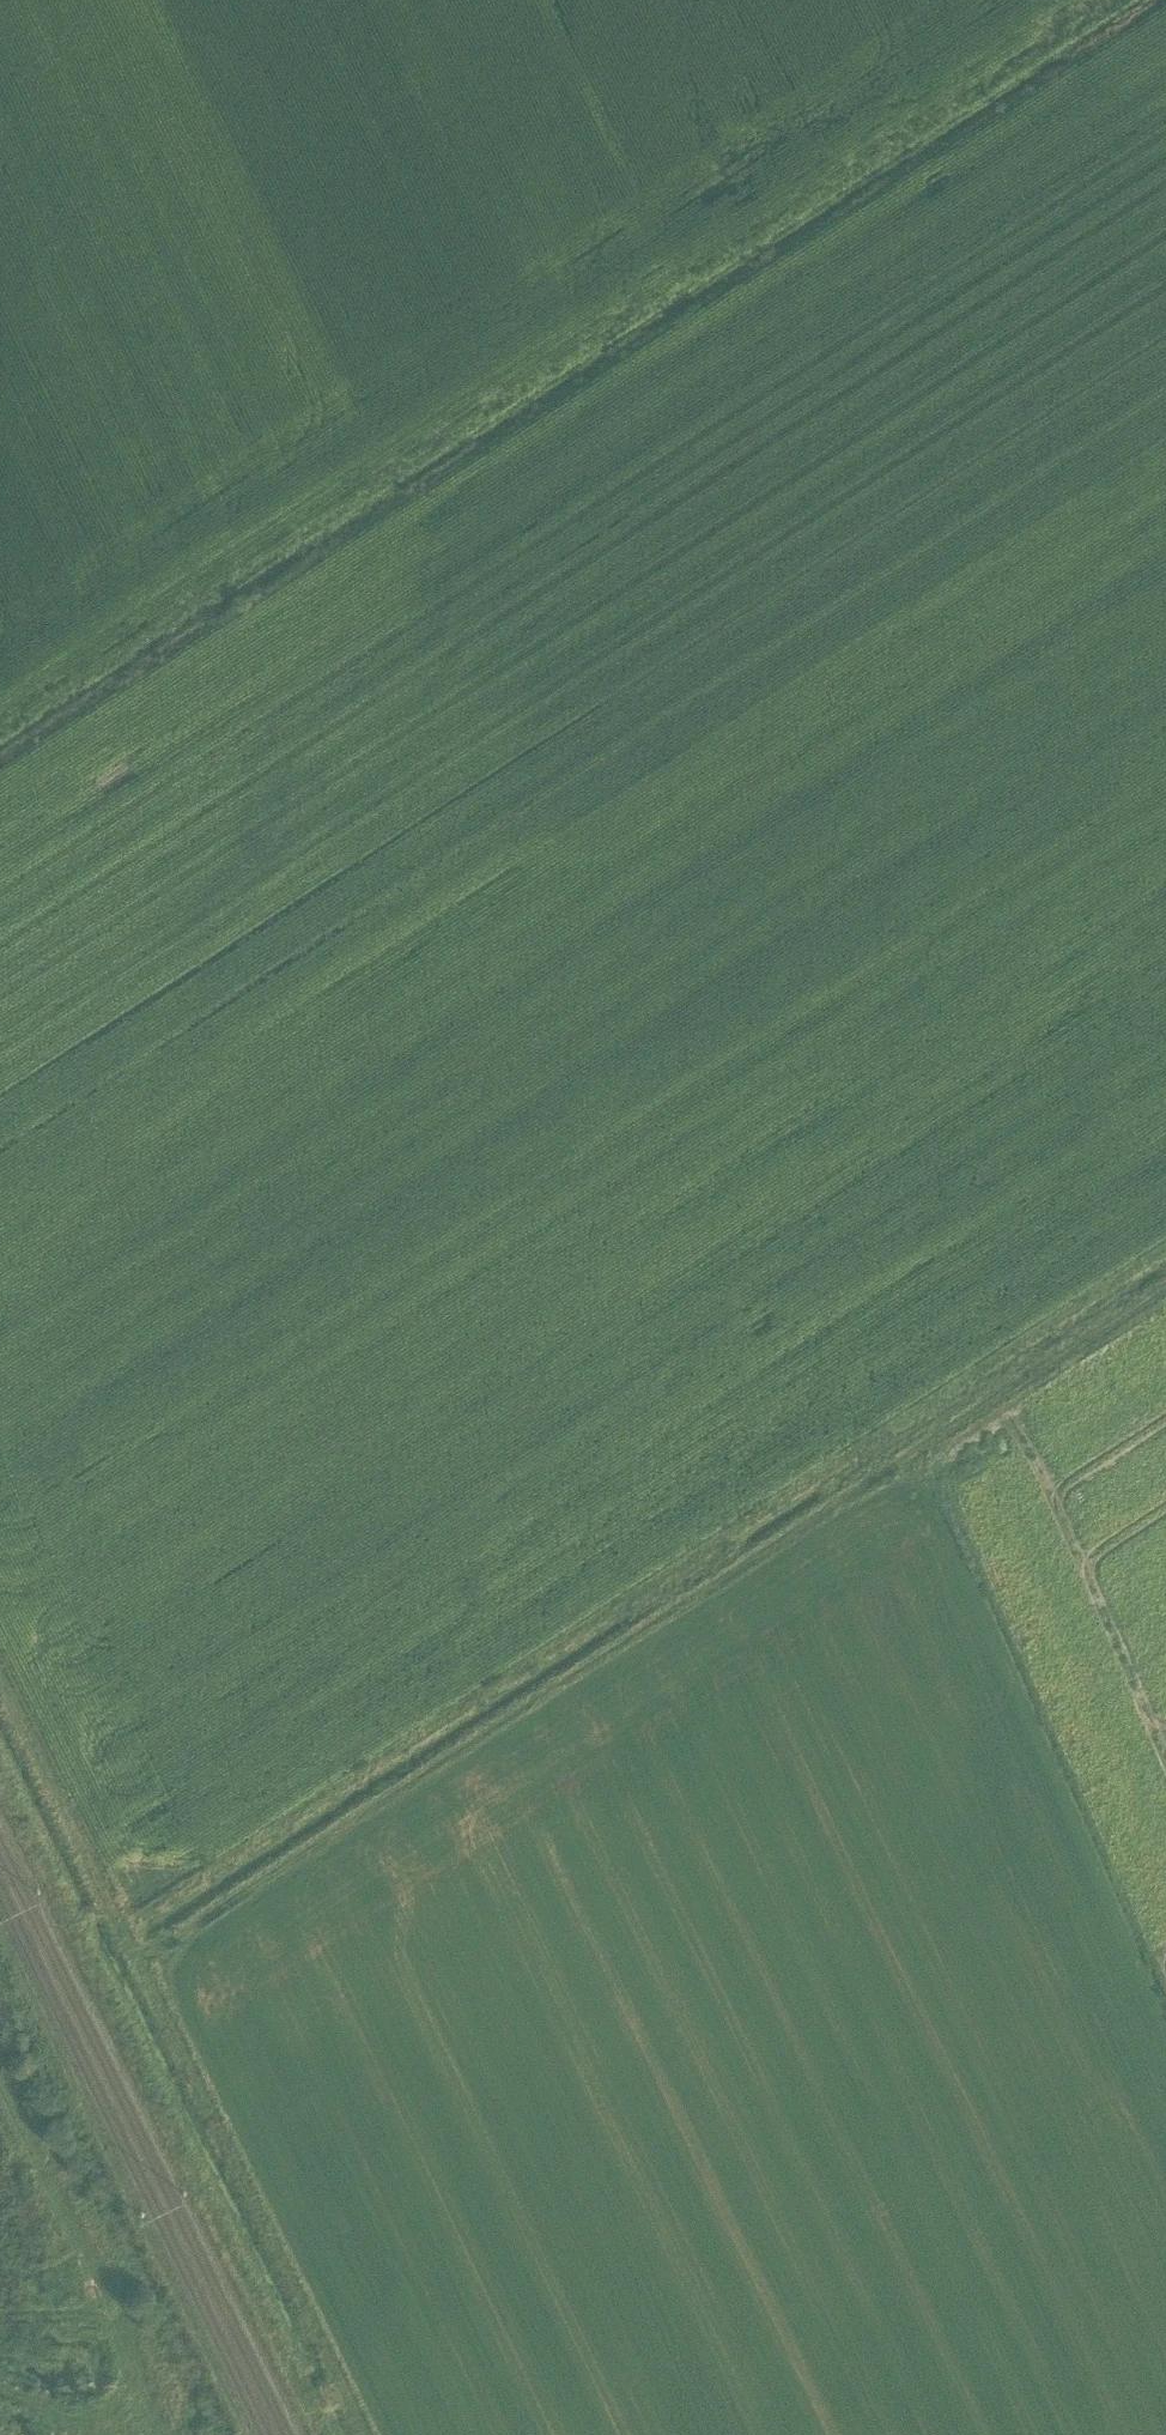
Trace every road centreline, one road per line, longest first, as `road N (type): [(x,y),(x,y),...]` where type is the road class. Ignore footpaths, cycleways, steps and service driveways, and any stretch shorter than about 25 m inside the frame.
road 1 (track): [(0,1686),(367,2434)]
road 2 (track): [(0,2398),(151,2434)]

